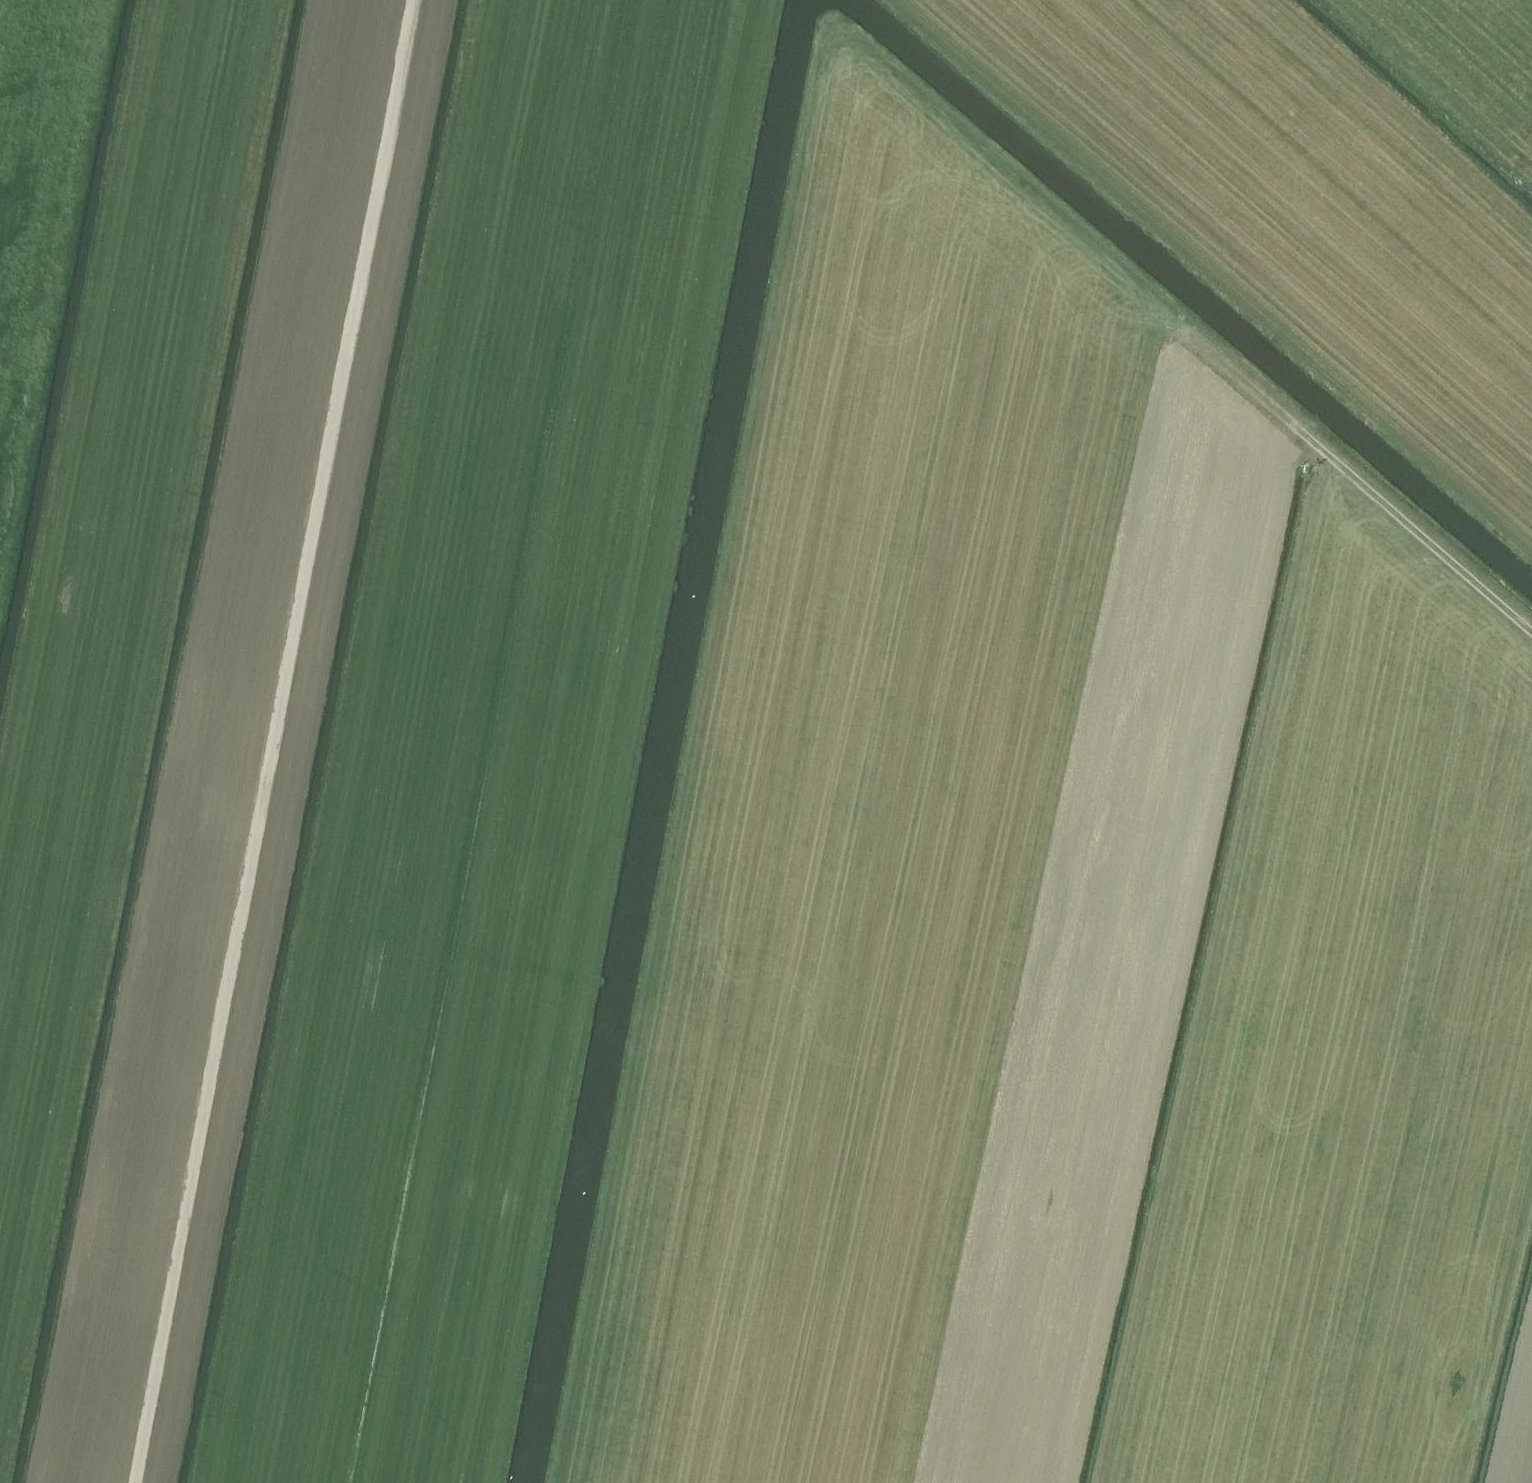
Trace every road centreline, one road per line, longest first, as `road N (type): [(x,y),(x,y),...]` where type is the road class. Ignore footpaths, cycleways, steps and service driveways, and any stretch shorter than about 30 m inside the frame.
road 1 (track): [(133,1482),(418,0)]
road 2 (track): [(1295,415),(1531,624)]

